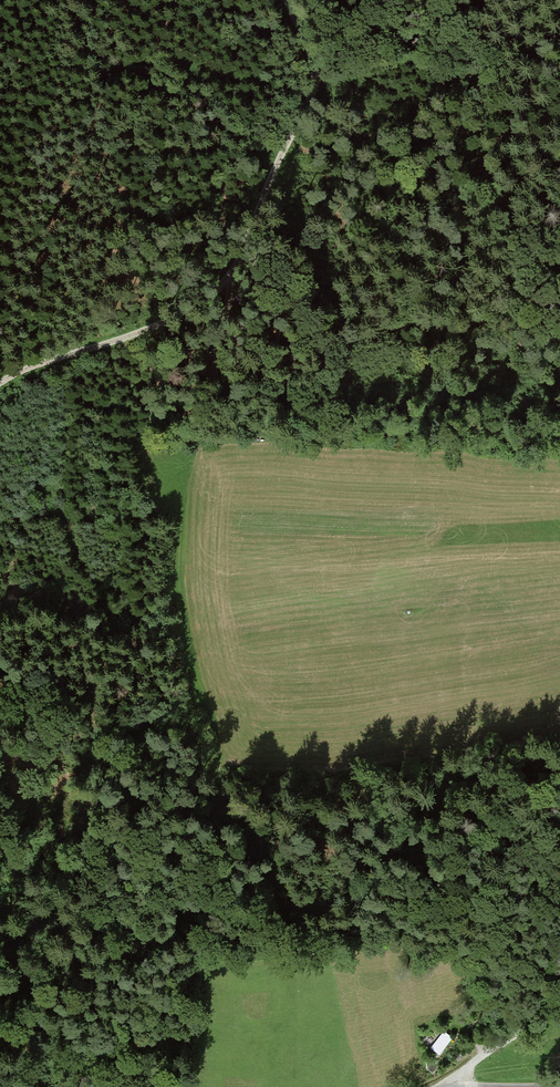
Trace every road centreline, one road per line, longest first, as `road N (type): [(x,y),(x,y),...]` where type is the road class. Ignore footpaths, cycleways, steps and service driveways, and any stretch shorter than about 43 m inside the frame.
road 1 (track): [(231,273),(171,559),(174,601),(213,754),(197,880),(191,1086)]
road 2 (track): [(0,382),(204,301),(231,273),(316,86),(310,54),(284,0)]
road 3 (track): [(219,341),(374,335),(559,312)]
road 4 (track): [(451,1084),(559,1010)]

